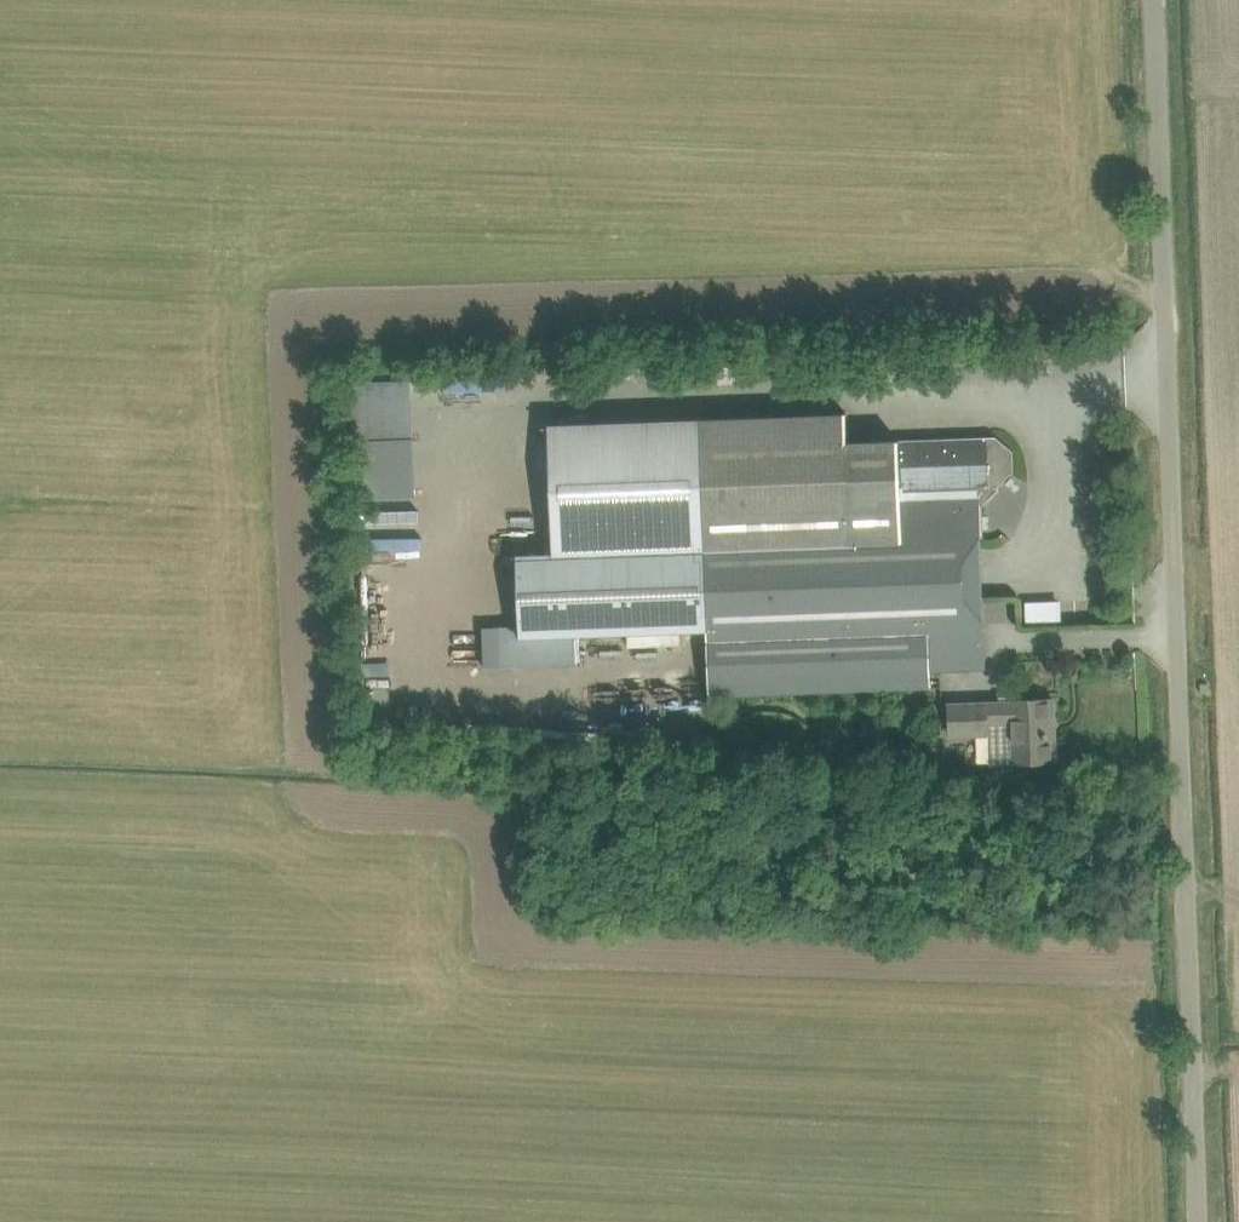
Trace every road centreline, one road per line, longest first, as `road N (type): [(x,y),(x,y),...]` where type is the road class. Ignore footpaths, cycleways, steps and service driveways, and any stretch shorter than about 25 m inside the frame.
road 1 (unclassified): [(1199,1221),(1153,0)]

